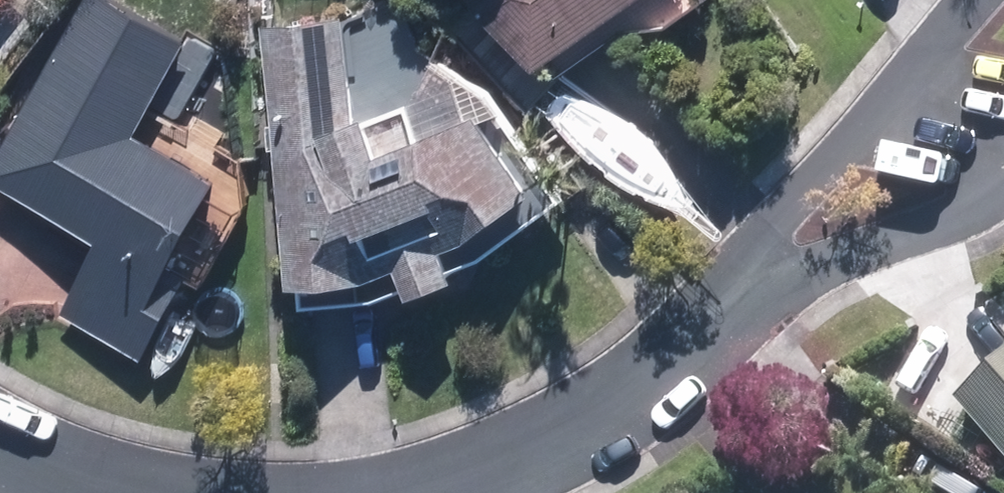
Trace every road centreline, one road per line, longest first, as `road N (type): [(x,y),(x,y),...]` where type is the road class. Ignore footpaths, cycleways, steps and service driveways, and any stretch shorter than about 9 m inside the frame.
road 1 (residential): [(409,492),(525,456),(674,361),(762,284)]
road 2 (residential): [(762,284),(777,220),(969,0)]
road 3 (residential): [(978,202),(762,284)]
road 4 (residential): [(0,447),(116,492)]

